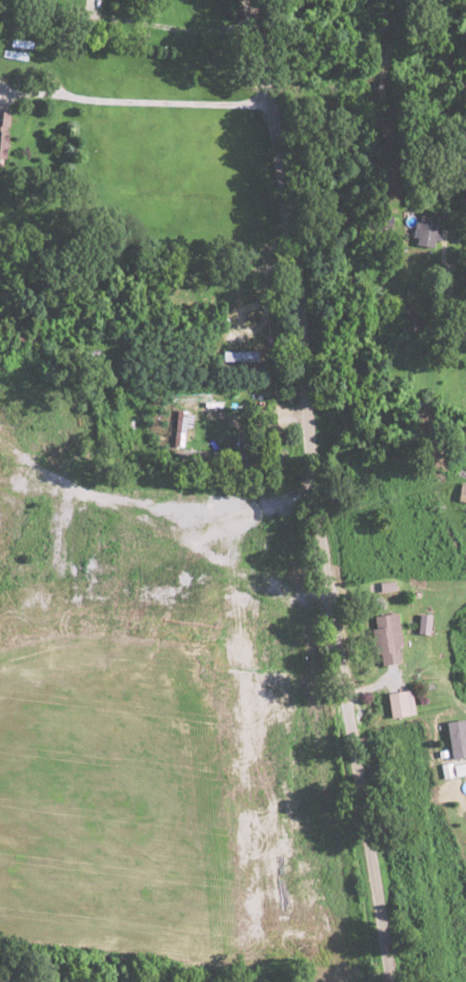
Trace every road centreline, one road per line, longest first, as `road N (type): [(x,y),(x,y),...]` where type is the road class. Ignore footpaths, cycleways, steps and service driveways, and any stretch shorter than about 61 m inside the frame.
road 1 (residential): [(381,981),(242,0)]

